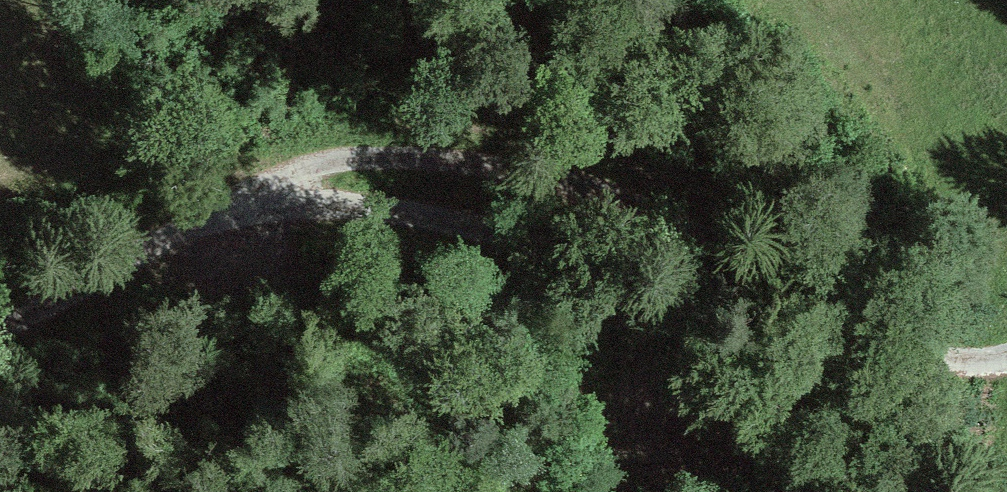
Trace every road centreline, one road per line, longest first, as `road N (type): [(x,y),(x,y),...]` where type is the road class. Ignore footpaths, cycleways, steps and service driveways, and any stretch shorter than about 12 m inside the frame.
road 1 (track): [(1006,355),(958,363),(852,323),(627,210),(521,177),(432,165),(325,173),(246,211)]
road 2 (track): [(246,211),(339,211),(425,224),(590,274),(660,323),(774,454),(791,491)]
road 3 (track): [(246,211),(153,241),(0,326)]

